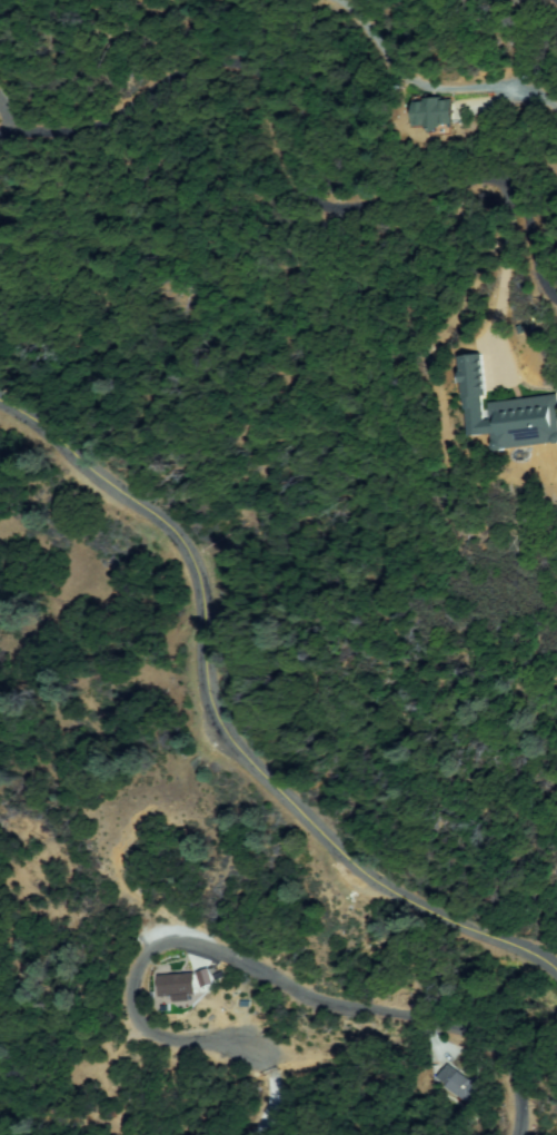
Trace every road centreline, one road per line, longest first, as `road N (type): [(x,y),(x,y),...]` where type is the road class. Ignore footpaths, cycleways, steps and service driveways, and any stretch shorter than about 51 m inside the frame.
road 1 (tertiary): [(556,972),(377,882),(256,769),(210,700),(193,573),(175,536),(0,403)]
road 2 (residential): [(0,130),(90,122),(166,79),(218,65),(243,82),(301,193),(328,205),(508,188),(556,292)]
road 3 (residential): [(518,1134),(519,1088),(496,1045),(479,1033),(320,999),(196,942),(158,946),(135,970),(133,1007),(151,1029),(198,1039)]

